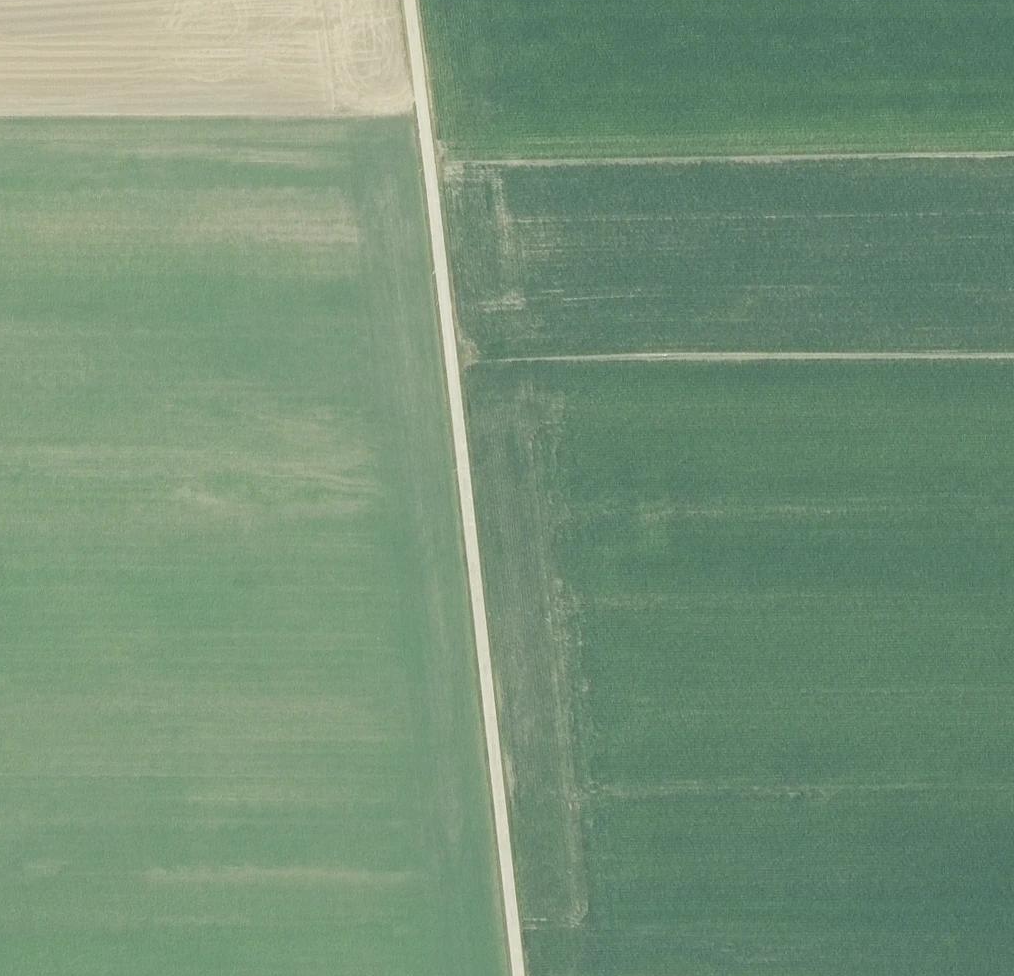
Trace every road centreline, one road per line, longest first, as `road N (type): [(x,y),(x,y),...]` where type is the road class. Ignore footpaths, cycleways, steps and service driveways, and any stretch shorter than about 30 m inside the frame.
road 1 (unclassified): [(519,975),(410,0)]

